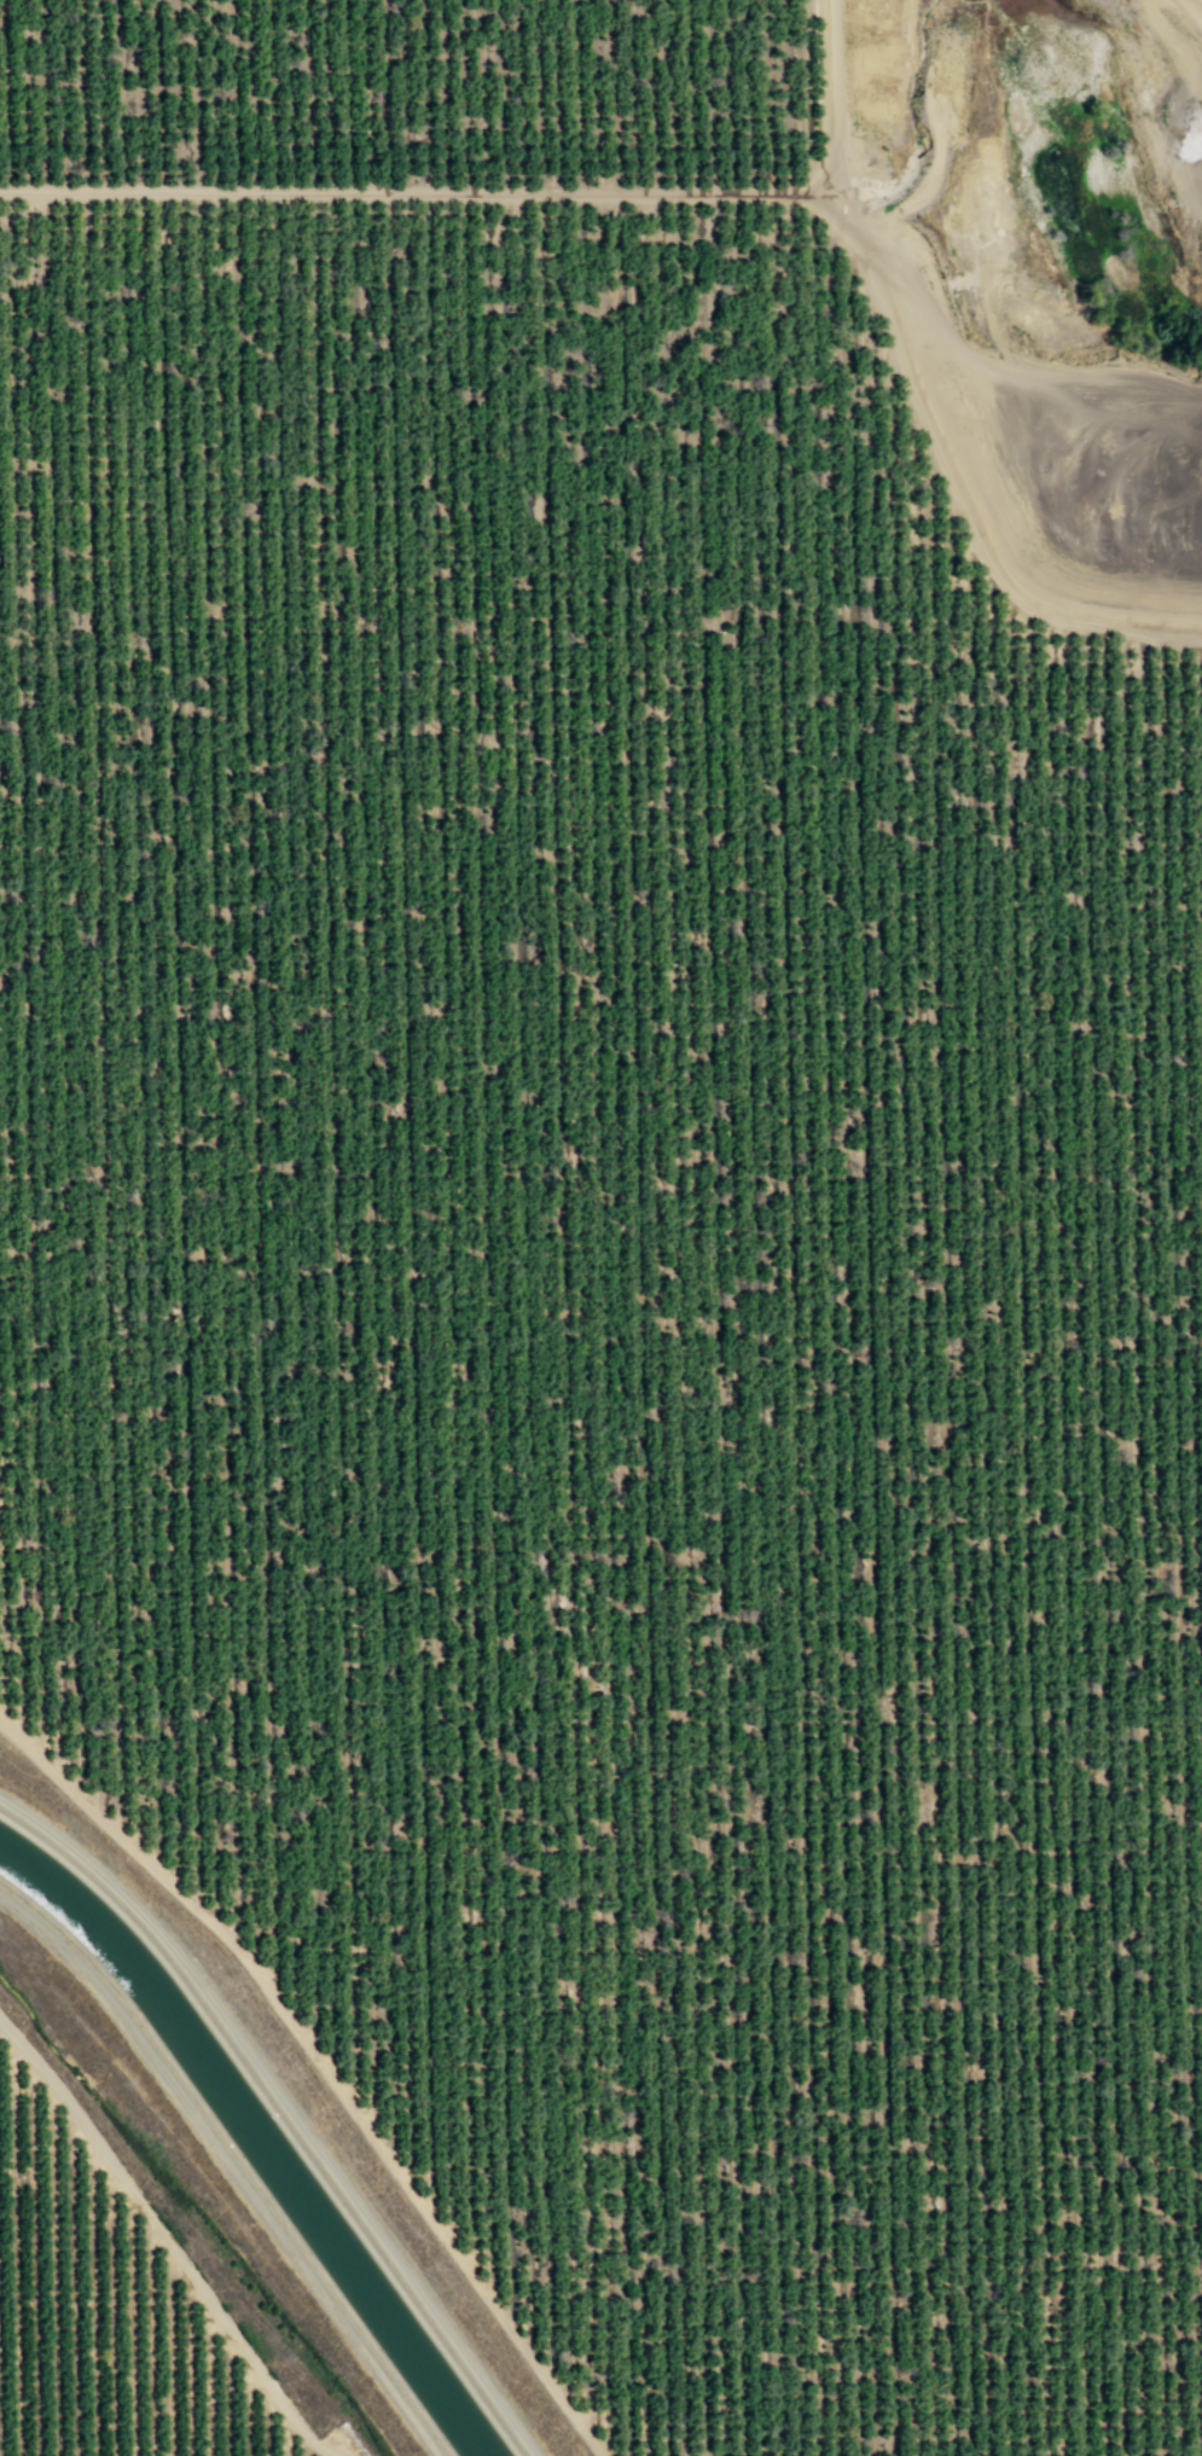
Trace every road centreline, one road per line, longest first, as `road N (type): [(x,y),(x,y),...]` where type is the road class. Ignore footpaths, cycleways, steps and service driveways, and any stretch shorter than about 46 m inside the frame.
road 1 (track): [(599,2455),(233,1945),(0,1722)]
road 2 (track): [(534,2455),(191,1975),(100,1874),(0,1801)]
road 3 (track): [(0,192),(819,196)]

